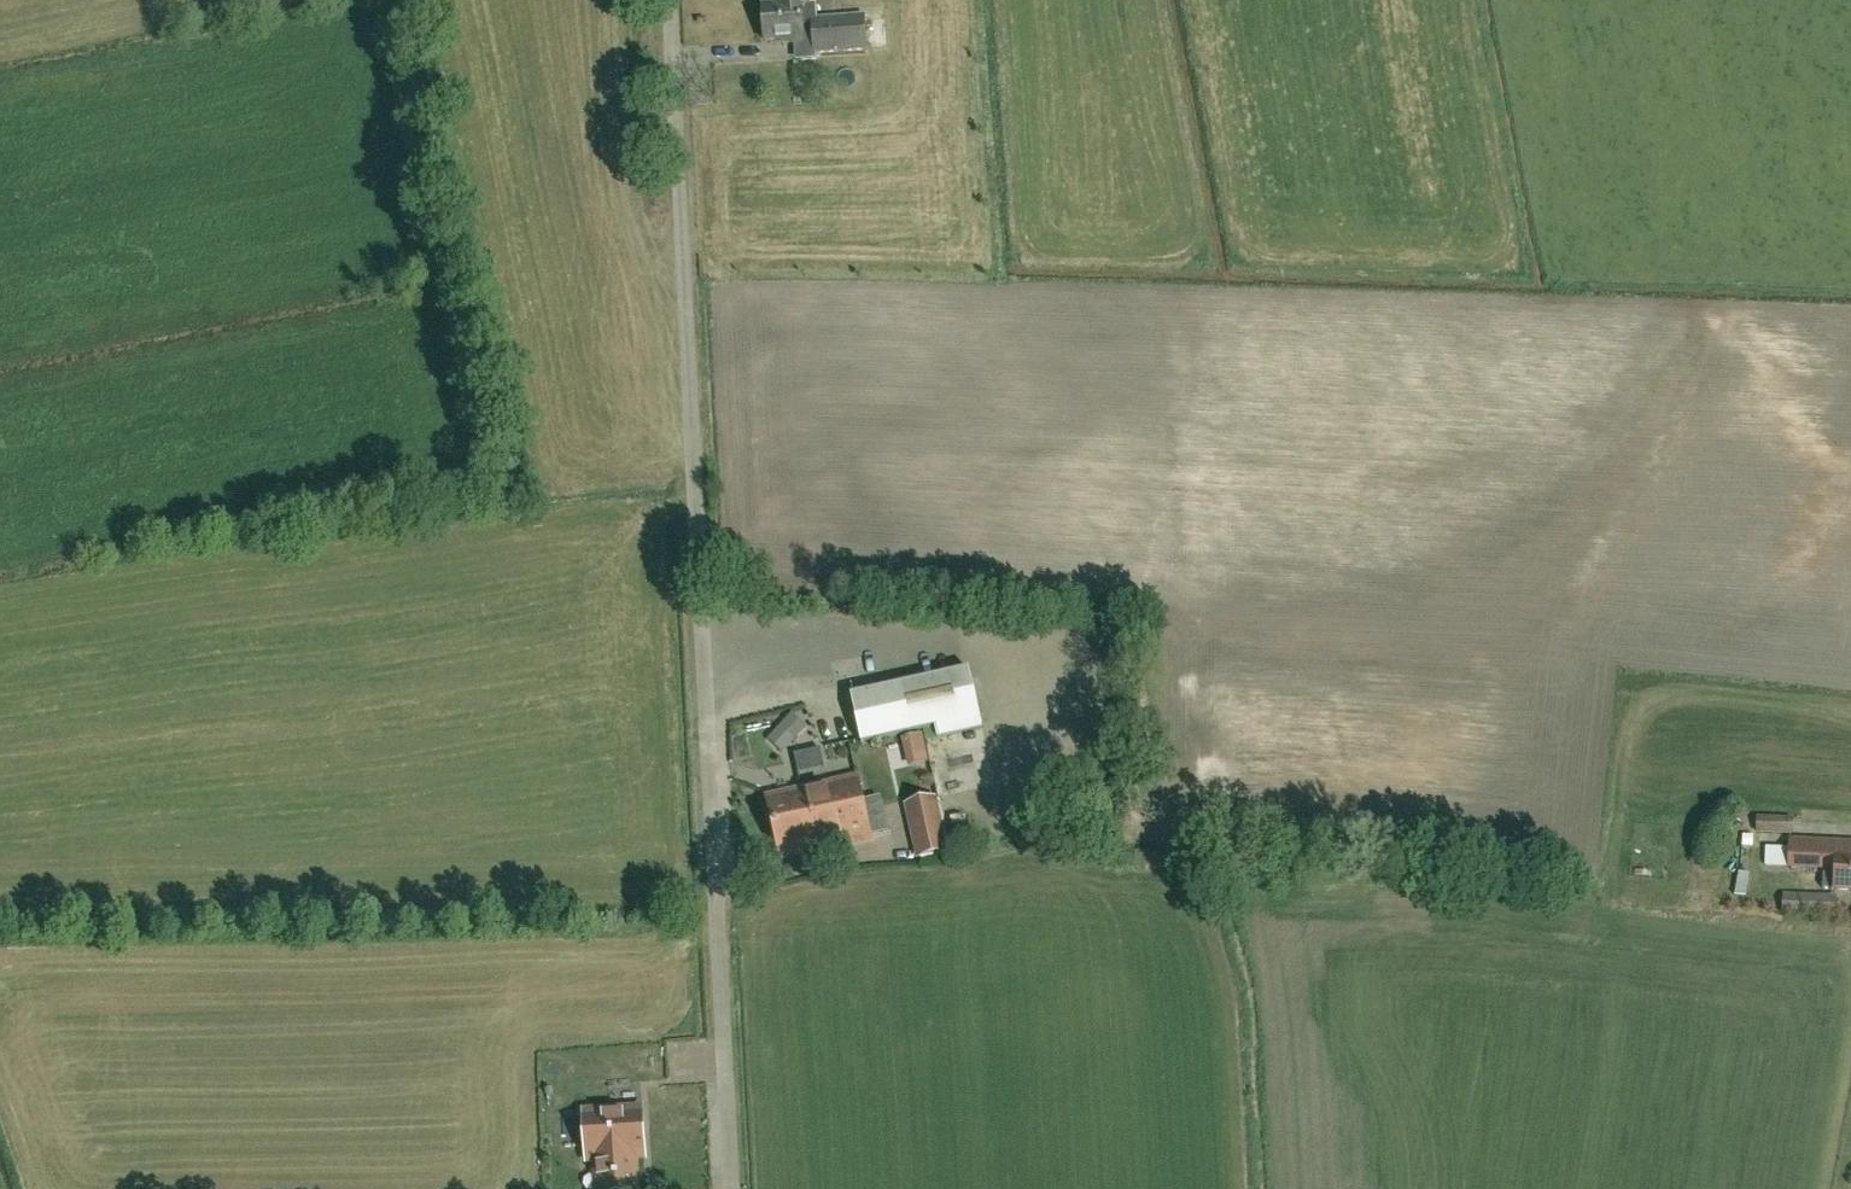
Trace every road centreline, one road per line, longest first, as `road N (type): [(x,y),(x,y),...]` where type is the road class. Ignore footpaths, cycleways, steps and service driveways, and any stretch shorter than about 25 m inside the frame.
road 1 (unclassified): [(744,1188),(660,0)]

